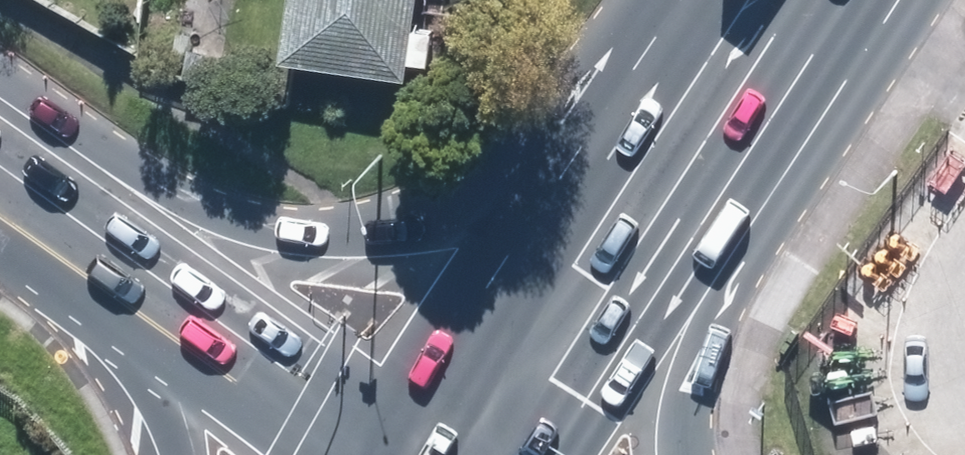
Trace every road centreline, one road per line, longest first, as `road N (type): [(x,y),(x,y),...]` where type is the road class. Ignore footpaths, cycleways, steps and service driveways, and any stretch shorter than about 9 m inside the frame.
road 1 (primary): [(38,231),(334,234),(641,183)]
road 2 (primary): [(454,454),(641,183)]
road 3 (primary): [(641,183),(683,454)]
road 4 (secondary): [(378,454),(168,322)]
road 5 (primary): [(641,183),(761,0)]
road 6 (secondary): [(168,322),(38,231)]
road 7 (primary): [(187,454),(168,322)]

